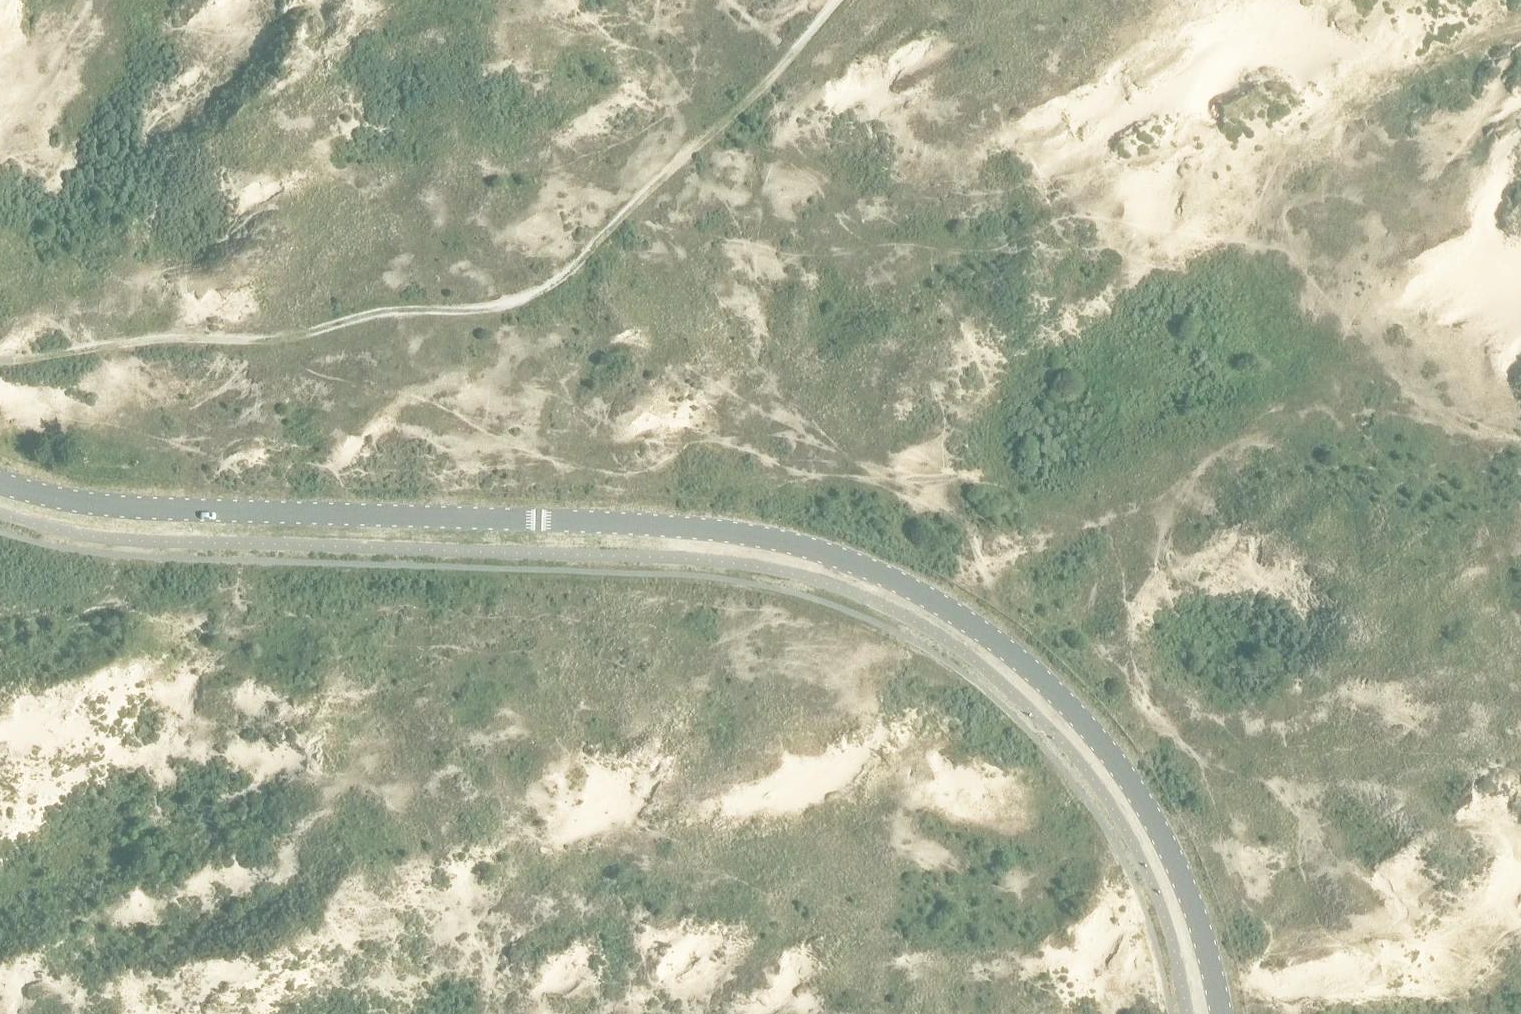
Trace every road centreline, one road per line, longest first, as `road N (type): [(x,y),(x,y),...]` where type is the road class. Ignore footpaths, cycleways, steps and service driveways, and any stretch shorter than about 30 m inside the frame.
road 1 (unclassified): [(1223,1013),(1193,903),(1122,769),(993,638),(881,573),(779,539),(676,525),(156,508),(76,501),(0,482)]
road 2 (track): [(0,361),(170,339),(290,337),(370,312),(456,311),(535,291),(652,192),(836,0)]

